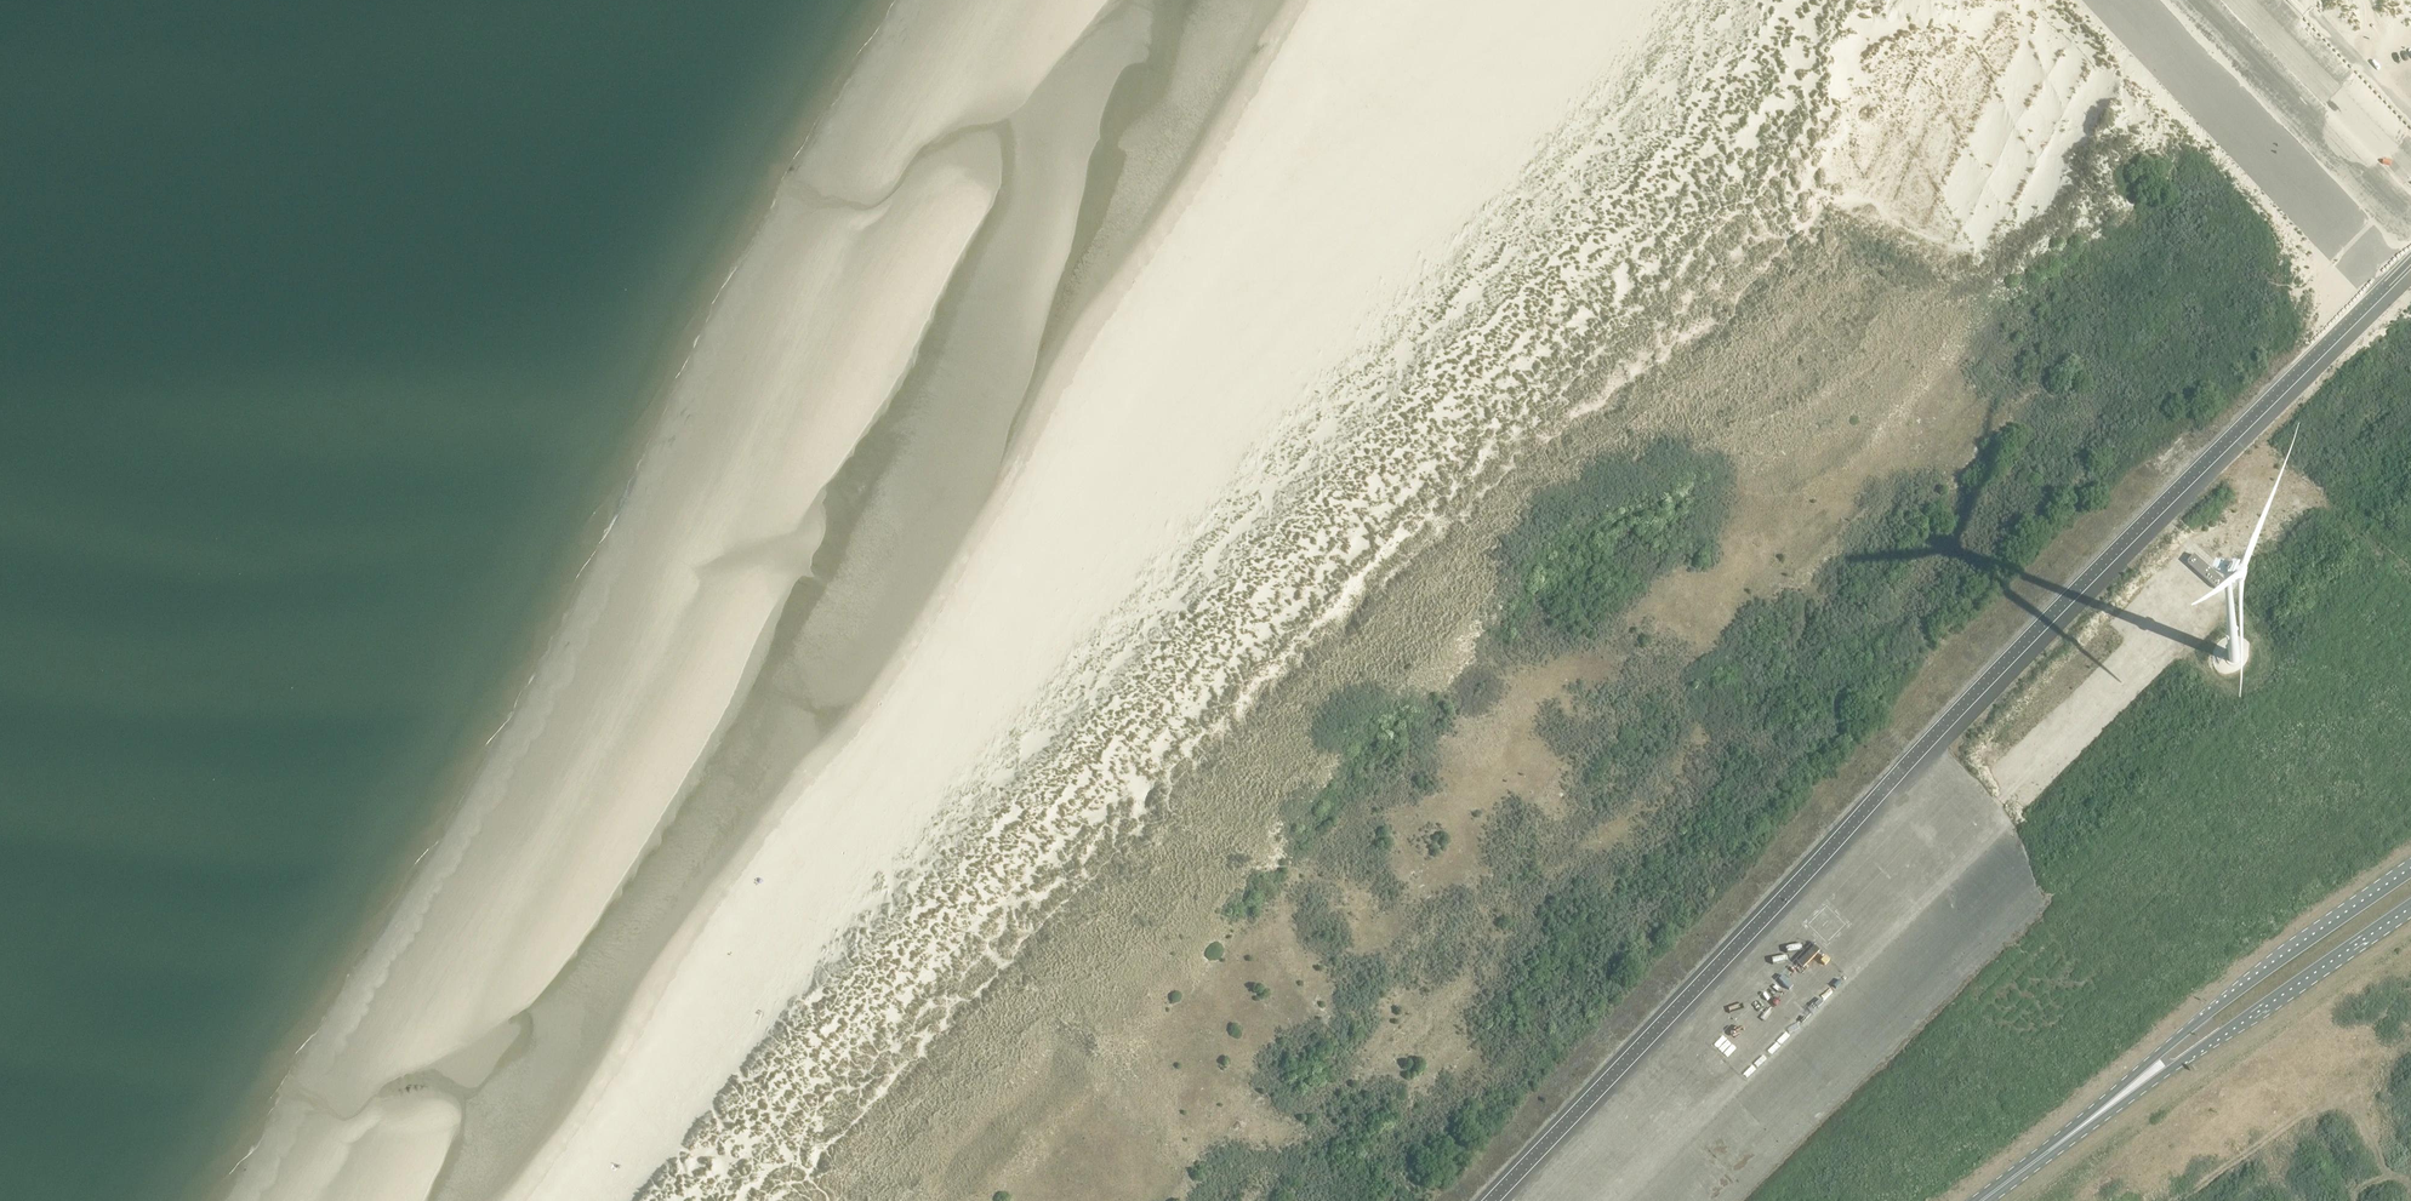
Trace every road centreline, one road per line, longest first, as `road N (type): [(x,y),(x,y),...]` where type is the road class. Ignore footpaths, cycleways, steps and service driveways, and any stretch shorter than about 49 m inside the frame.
road 1 (unclassified): [(1488,1200),(1942,727),(2410,258)]
road 2 (primary): [(2410,870),(2259,976),(2101,1105)]
road 3 (primary): [(2101,1105),(2186,1058),(2410,904)]
road 4 (primary): [(1975,1200),(2101,1105)]

